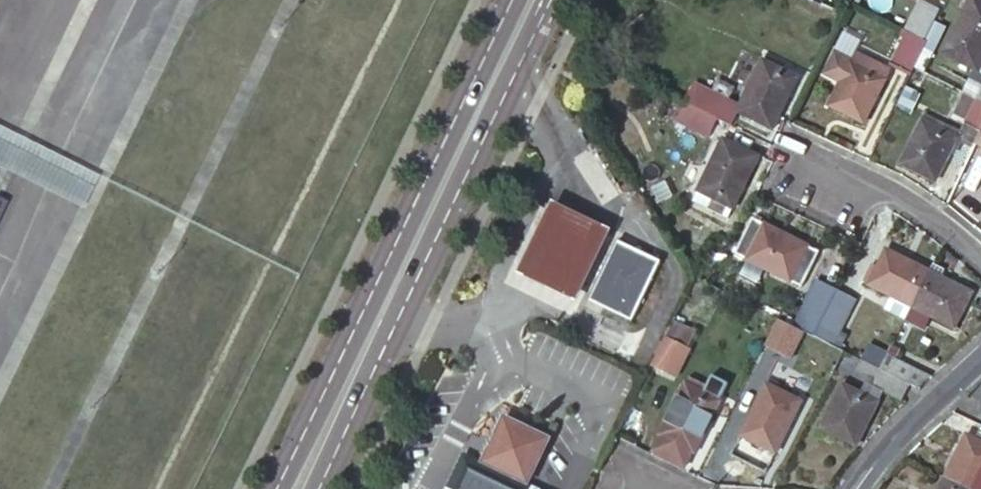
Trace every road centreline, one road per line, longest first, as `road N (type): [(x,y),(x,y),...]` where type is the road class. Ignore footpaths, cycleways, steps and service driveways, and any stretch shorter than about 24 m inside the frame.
road 1 (secondary): [(511,0),(272,488)]
road 2 (secondary): [(318,488),(550,0)]
road 3 (residential): [(820,161),(909,196),(980,257)]
road 4 (residential): [(854,488),(894,437),(980,358)]

